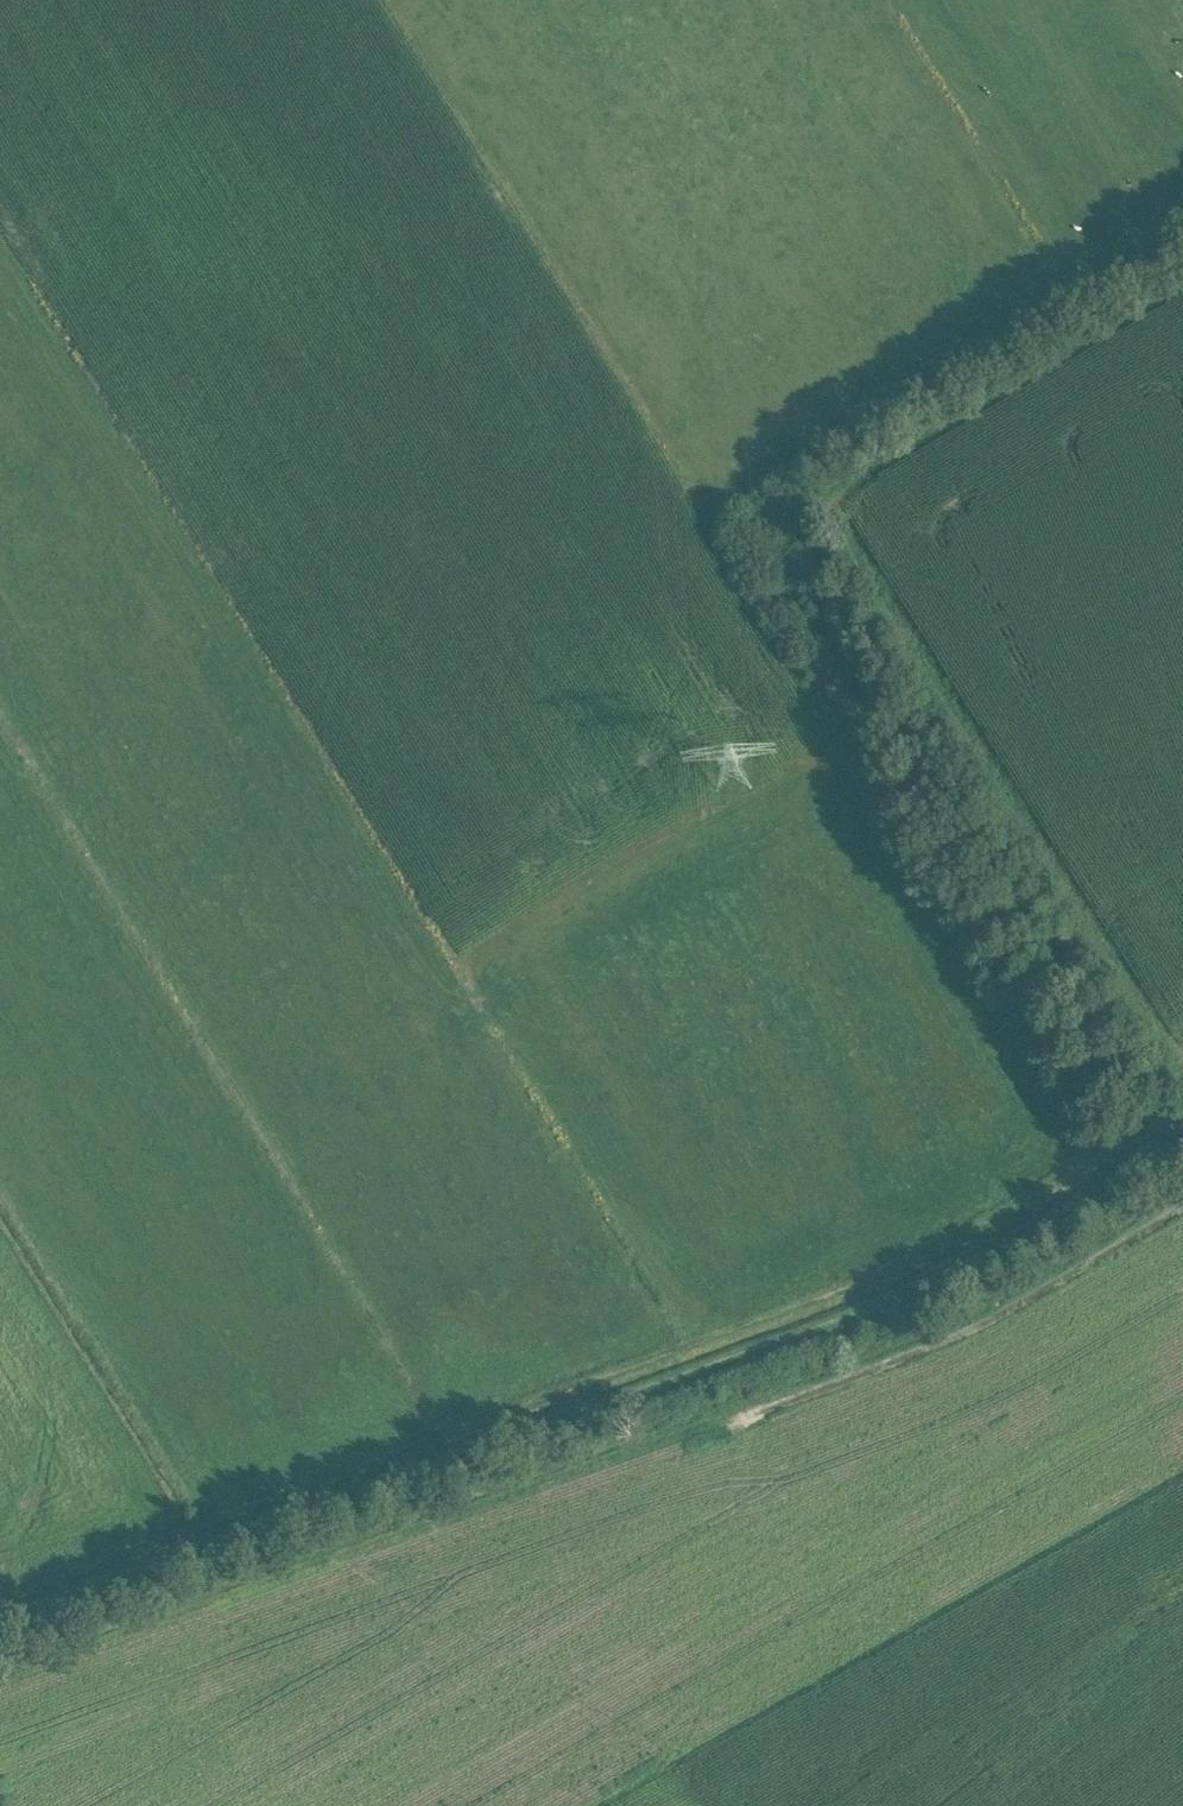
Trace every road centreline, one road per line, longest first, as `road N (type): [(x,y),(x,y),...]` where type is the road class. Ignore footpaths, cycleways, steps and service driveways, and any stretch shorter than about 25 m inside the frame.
road 1 (track): [(744,1422),(948,1340),(1182,1204)]

